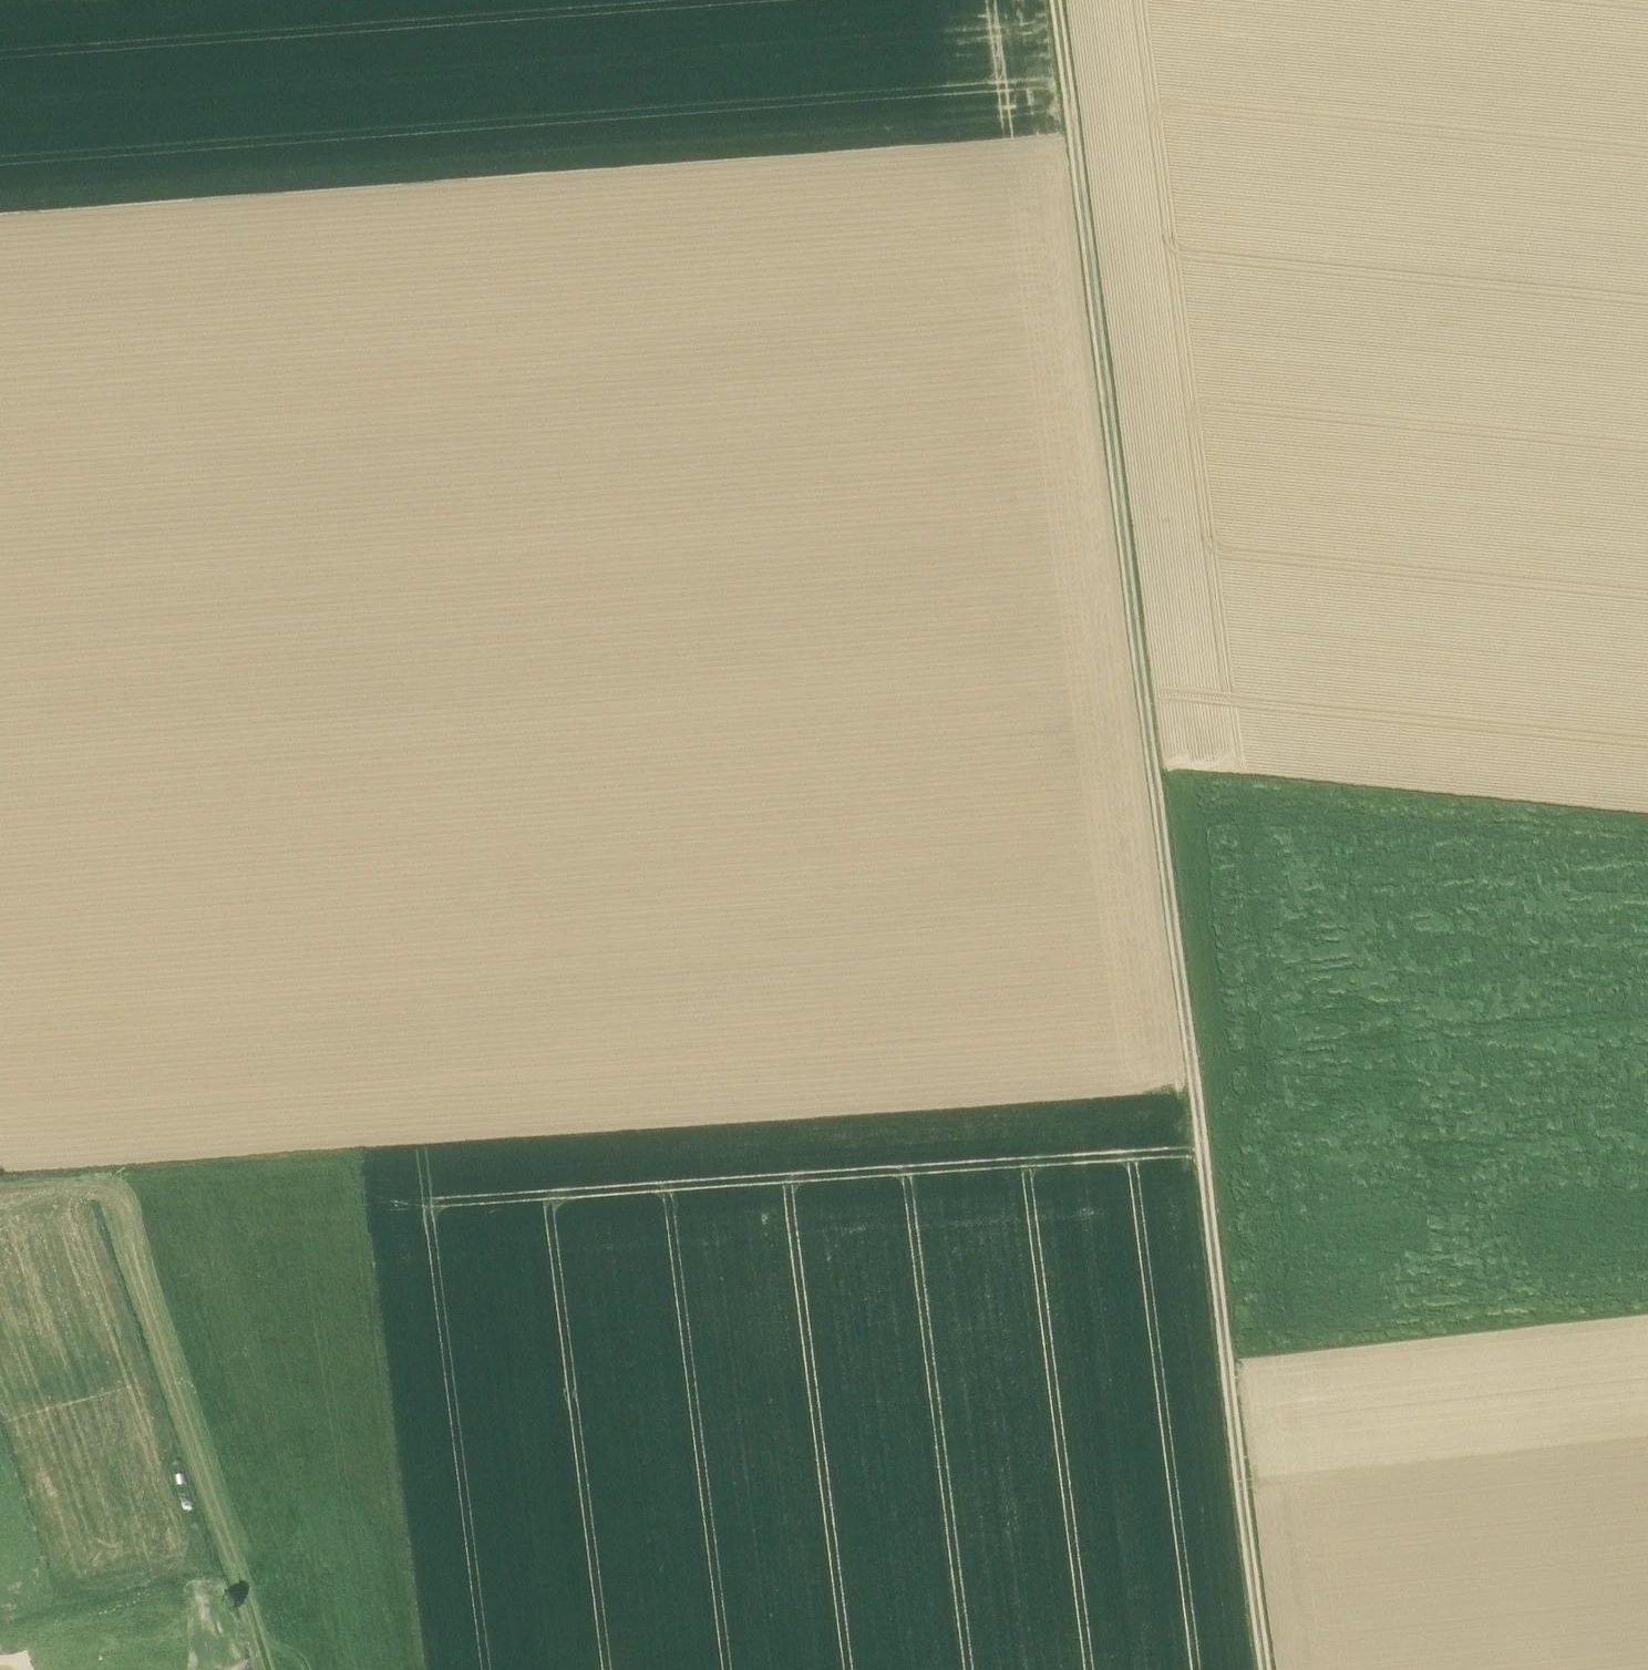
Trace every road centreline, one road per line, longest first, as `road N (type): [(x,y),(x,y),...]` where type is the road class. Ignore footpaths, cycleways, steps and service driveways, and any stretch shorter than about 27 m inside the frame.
road 1 (track): [(1267,1669),(1056,0)]

